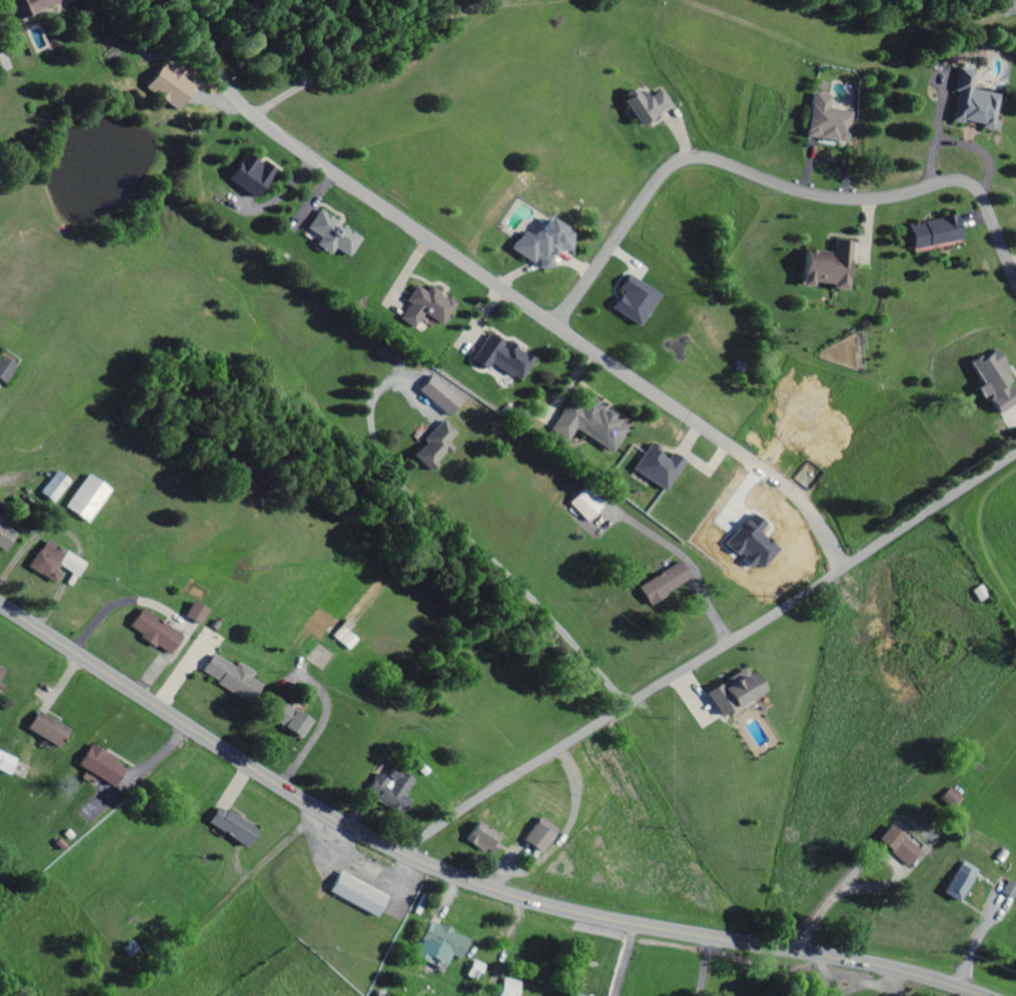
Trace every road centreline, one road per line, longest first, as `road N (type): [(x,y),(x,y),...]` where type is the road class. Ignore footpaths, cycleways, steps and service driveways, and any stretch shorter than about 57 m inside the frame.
road 1 (secondary): [(977,995),(885,967),(575,914),(437,869),(308,804),(0,605)]
road 2 (residential): [(176,0),(227,89),(273,132),(778,482),(842,571)]
road 3 (residential): [(402,853),(1015,455)]
road 4 (residential): [(555,327),(654,187),(687,162),(723,163),(855,201),(966,186),(983,201),(1015,279)]

